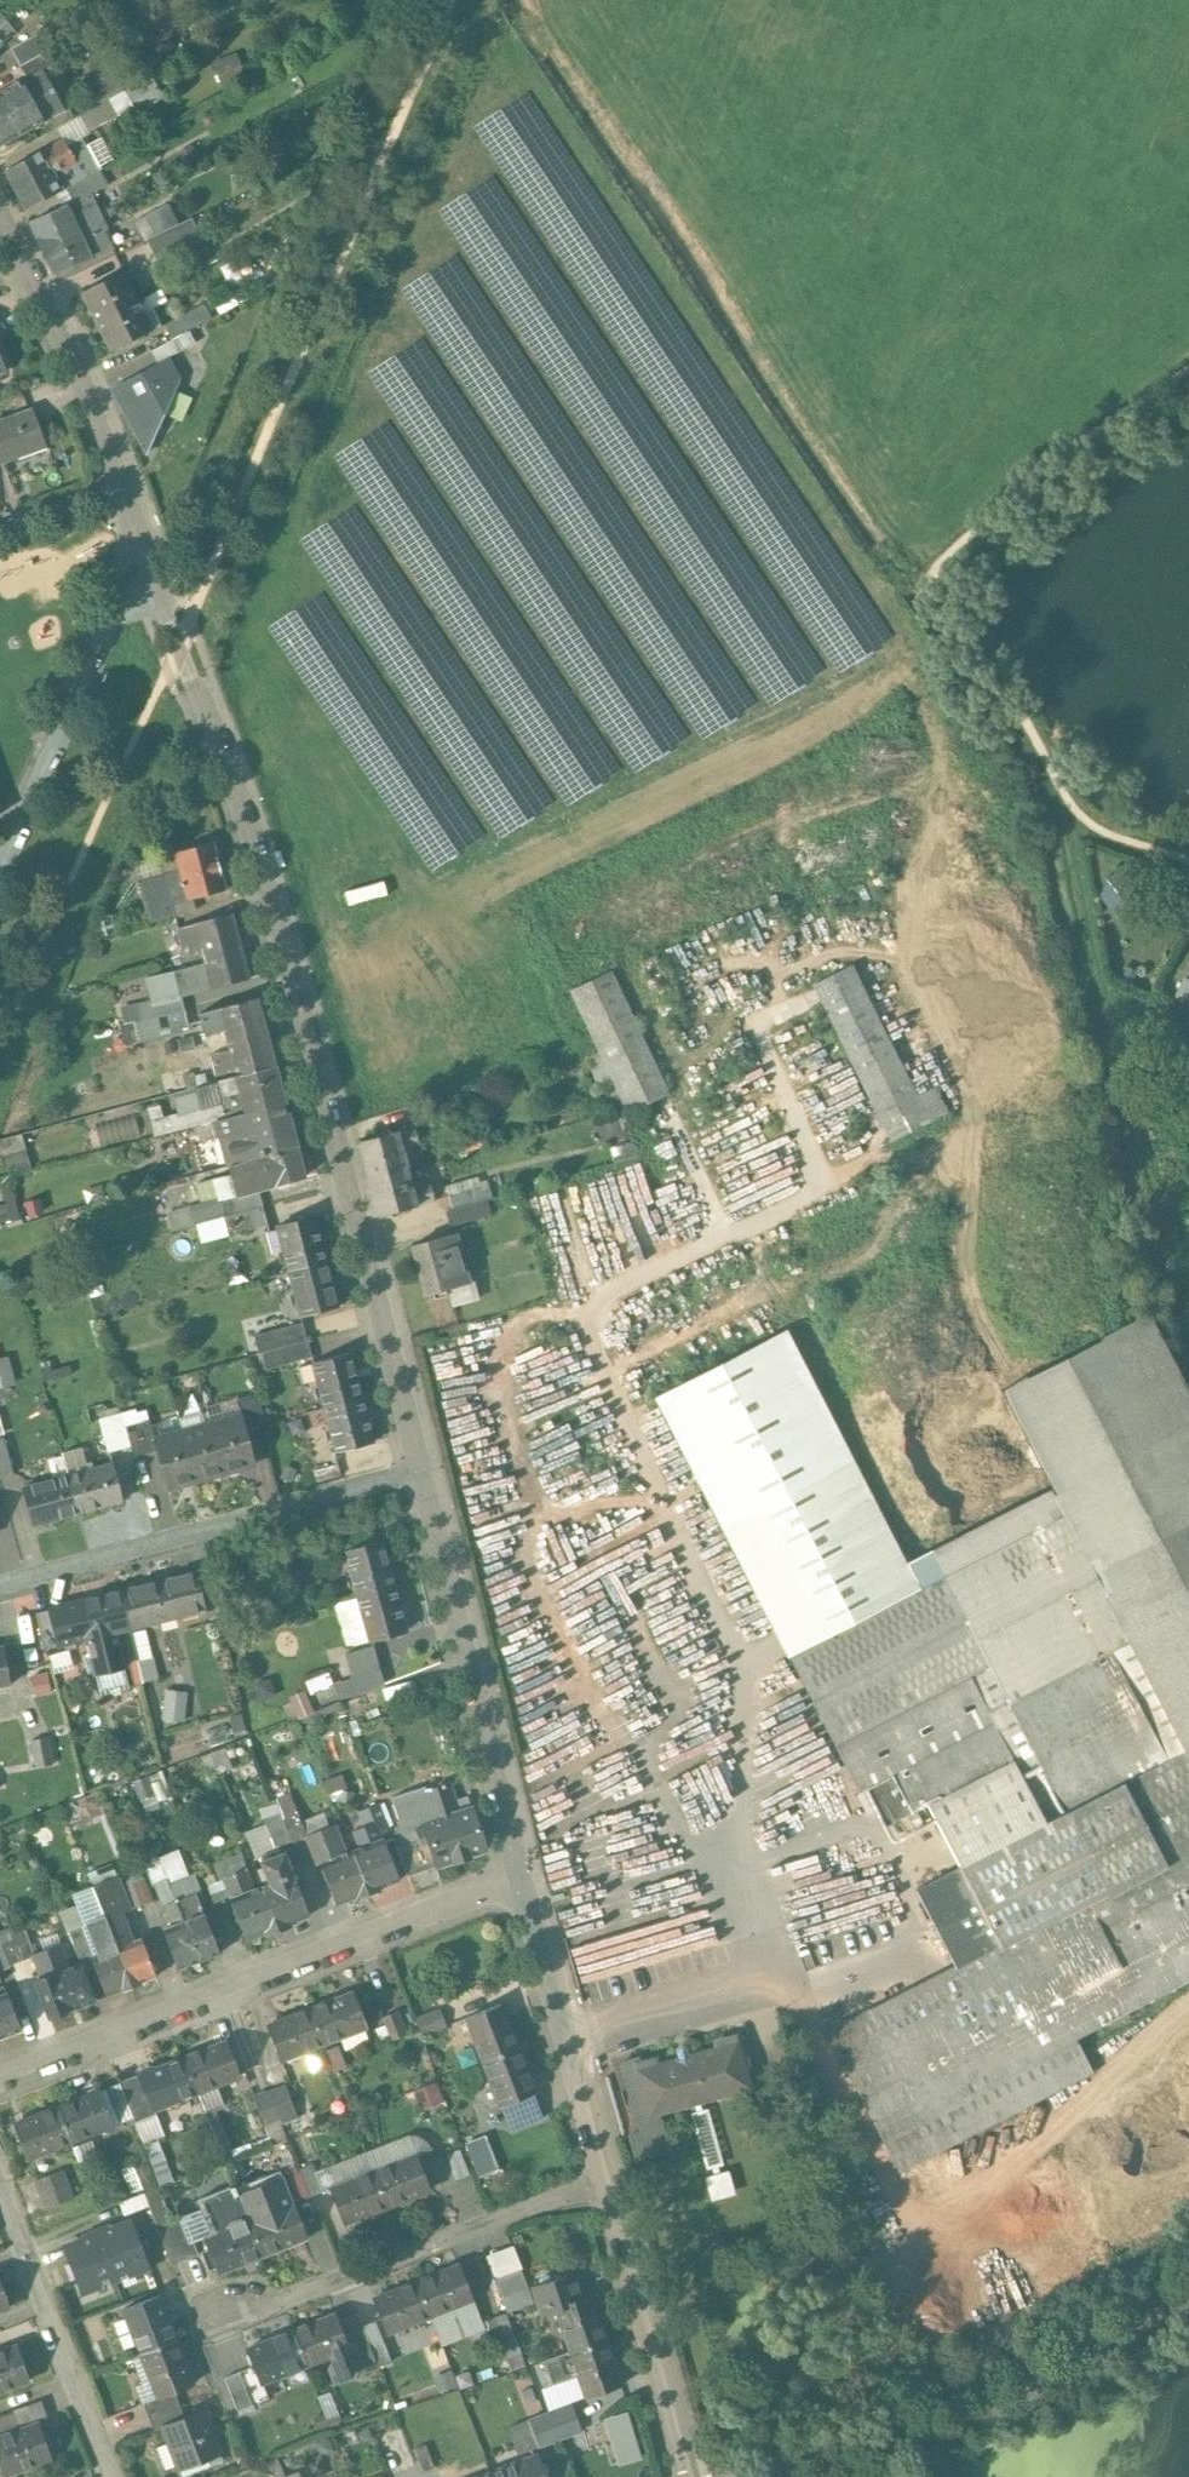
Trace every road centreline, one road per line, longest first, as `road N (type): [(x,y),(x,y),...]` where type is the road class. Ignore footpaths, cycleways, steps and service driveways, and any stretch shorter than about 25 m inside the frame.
road 1 (residential): [(152,559),(288,965),(419,1470)]
road 2 (residential): [(0,2074),(518,1870)]
road 3 (residential): [(0,1588),(419,1470)]
road 4 (residential): [(419,1470),(518,1870)]
road 5 (residential): [(235,2324),(604,2177)]
road 6 (residential): [(0,877),(152,559)]
road 7 (residential): [(518,1870),(604,2177)]
road 8 (residential): [(604,2177),(690,2476)]
road 9 (residential): [(0,2193),(113,2476)]
road 10 (residential): [(0,210),(76,360),(122,482)]
road 11 (residential): [(0,526),(122,482)]

